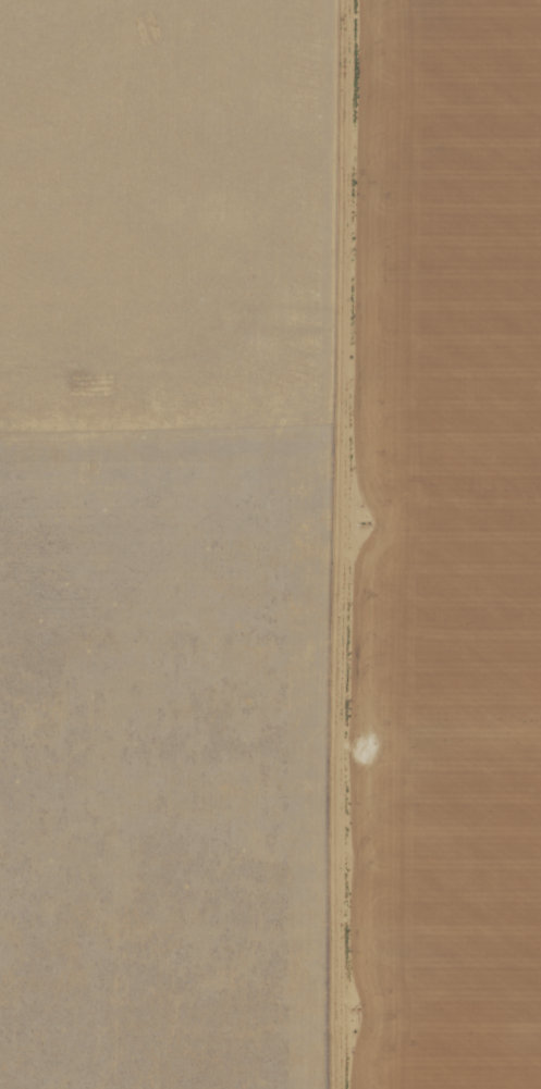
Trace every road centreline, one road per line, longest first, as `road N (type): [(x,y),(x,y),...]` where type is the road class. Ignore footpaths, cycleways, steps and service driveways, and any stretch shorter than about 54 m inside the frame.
road 1 (residential): [(343,1088),(355,0)]
road 2 (residential): [(0,499),(348,462)]
road 3 (residential): [(540,815),(344,817)]

